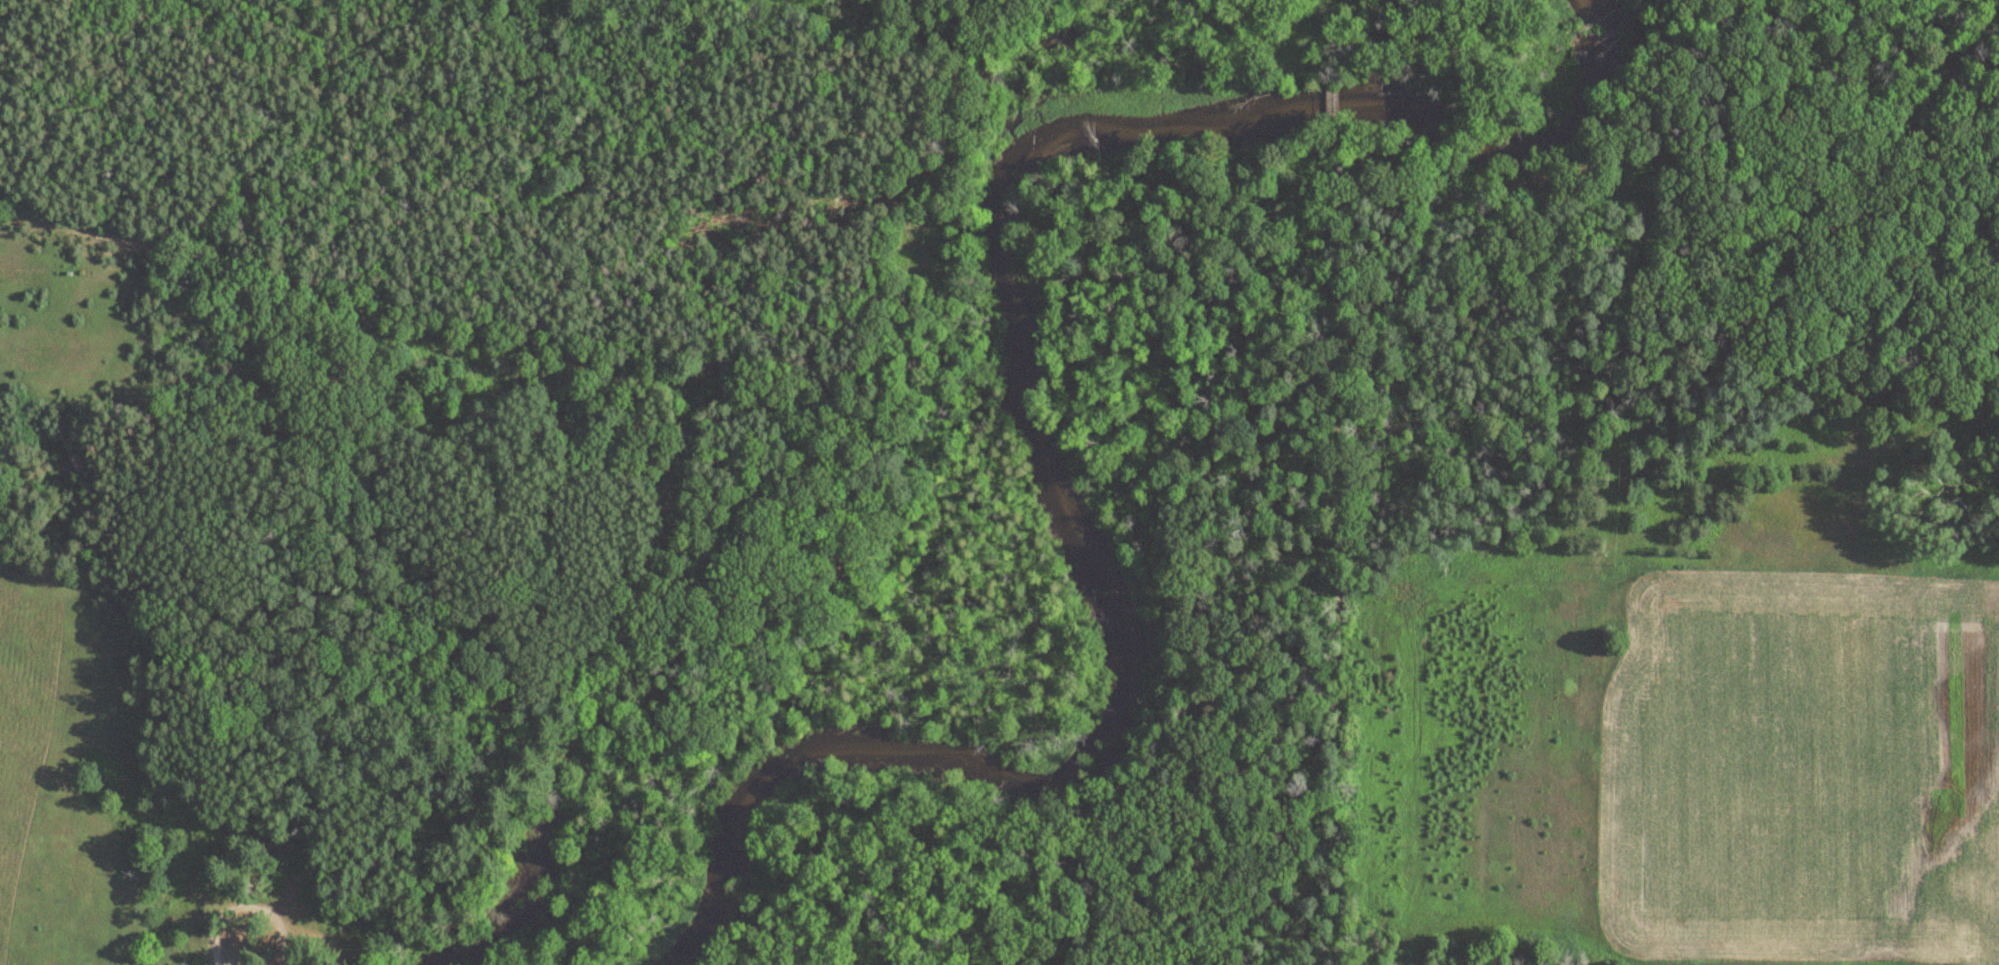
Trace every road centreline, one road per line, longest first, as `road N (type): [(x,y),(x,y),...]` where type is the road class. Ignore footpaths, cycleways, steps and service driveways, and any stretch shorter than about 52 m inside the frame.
road 1 (track): [(1335,964),(1337,124)]

